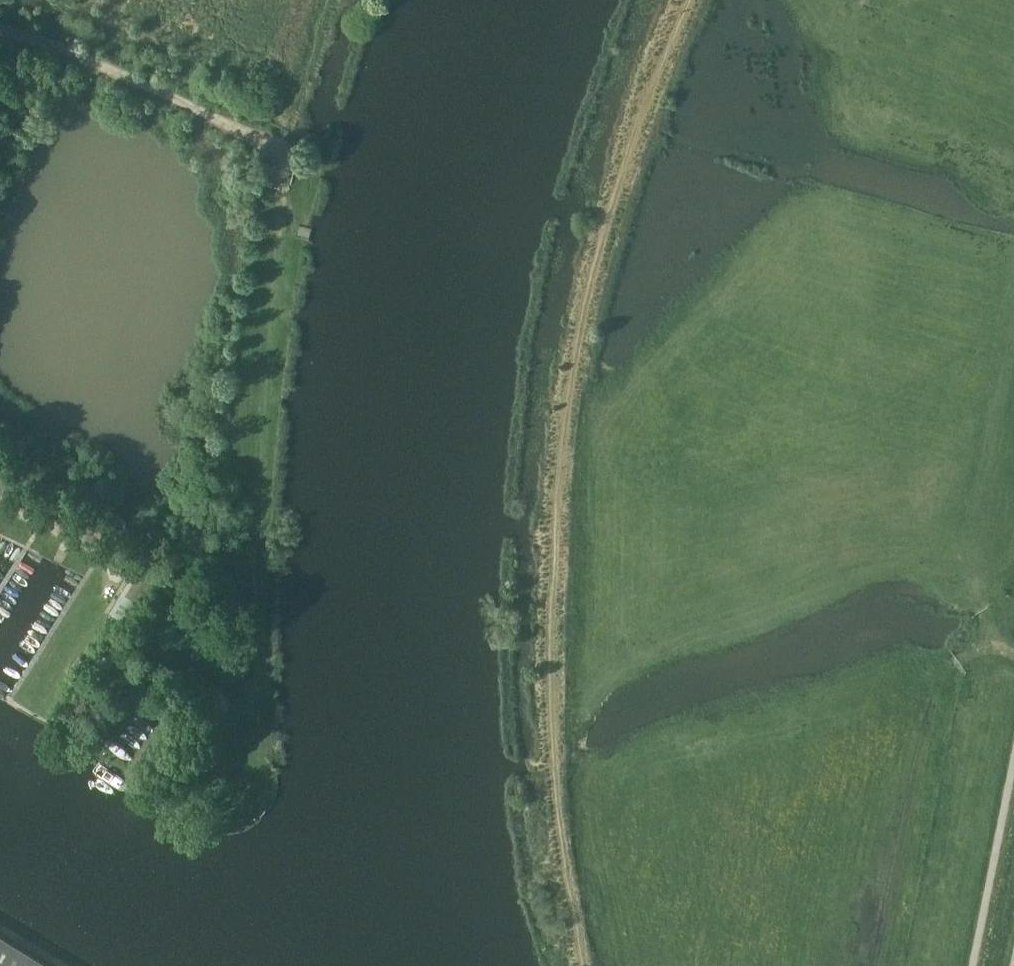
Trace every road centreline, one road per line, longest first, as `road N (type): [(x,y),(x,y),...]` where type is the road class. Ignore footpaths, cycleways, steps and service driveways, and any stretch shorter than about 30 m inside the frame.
road 1 (track): [(0,27),(279,148),(282,182)]

